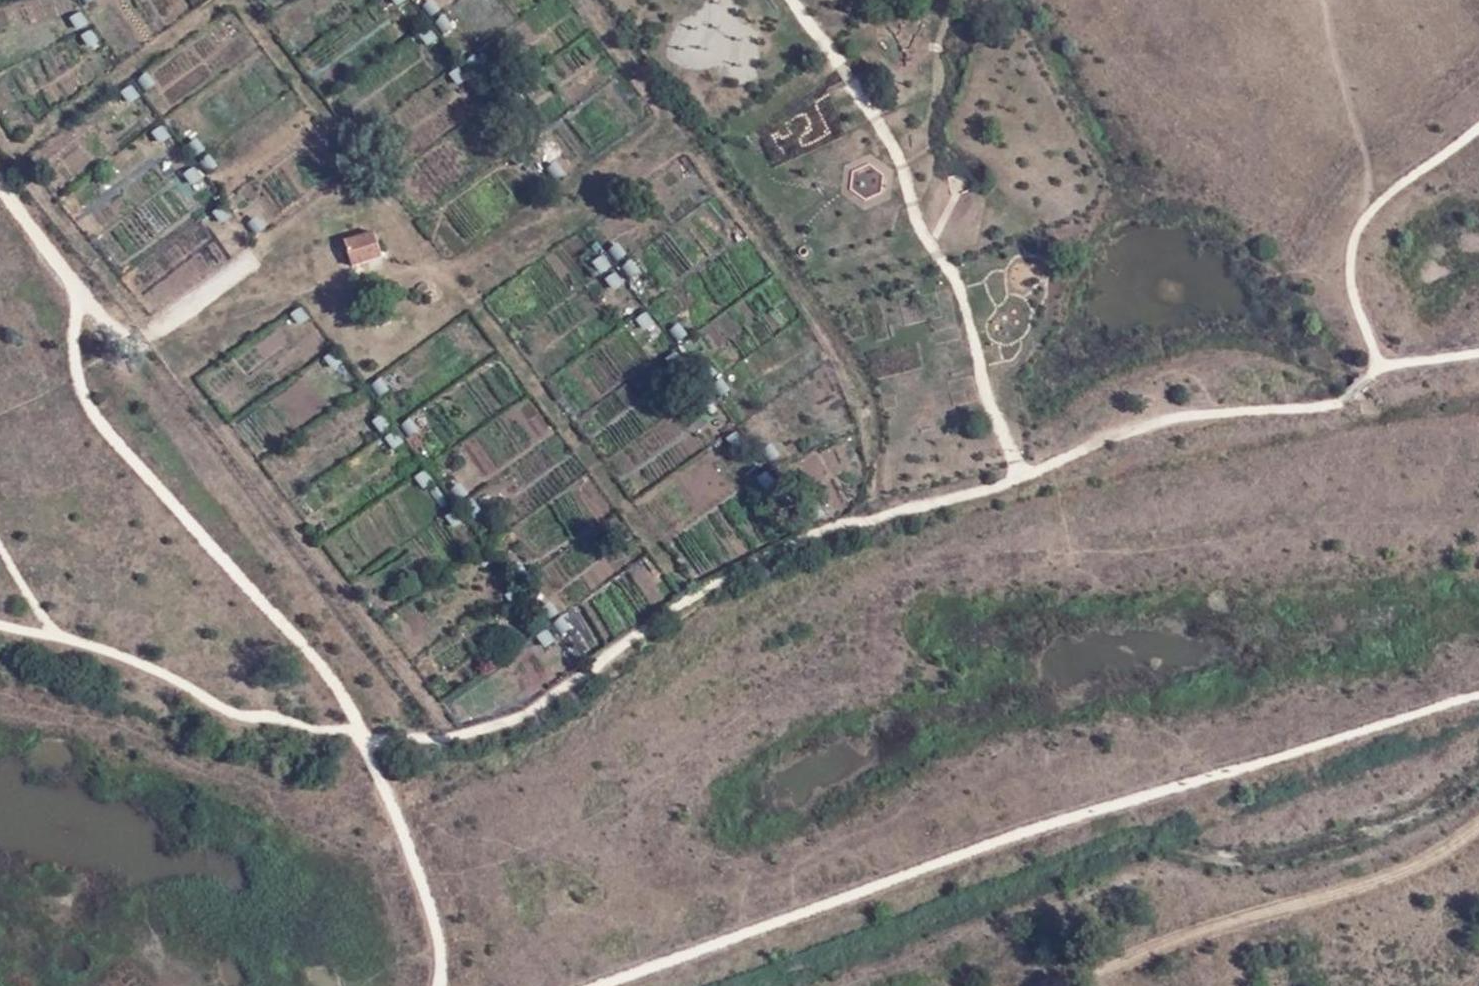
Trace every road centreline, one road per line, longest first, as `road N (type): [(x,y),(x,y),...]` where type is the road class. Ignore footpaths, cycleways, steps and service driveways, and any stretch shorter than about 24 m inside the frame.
road 1 (track): [(1047,985),(1244,914),(1393,879),(1478,828)]
road 2 (track): [(255,258),(144,334),(125,333),(88,303),(0,183)]

